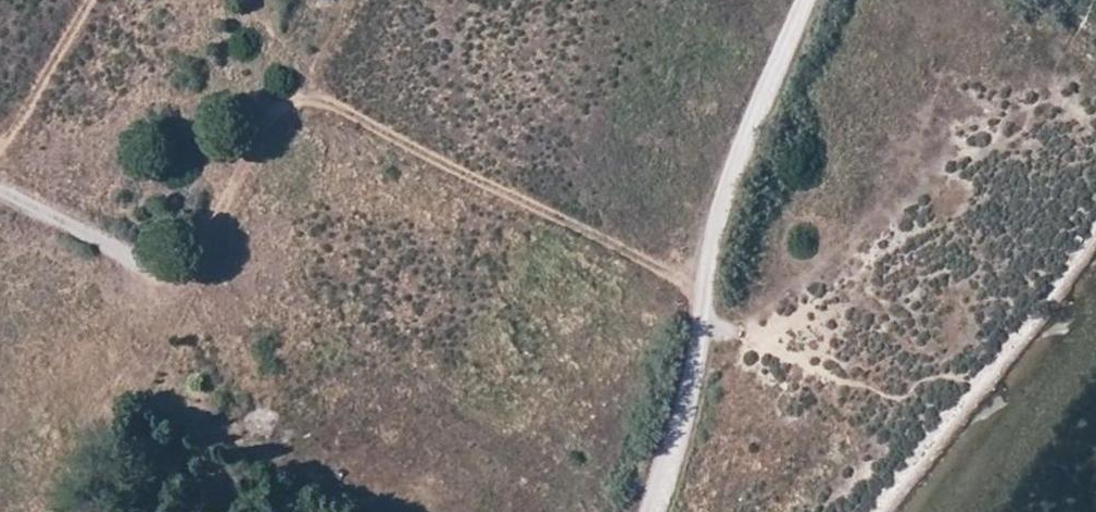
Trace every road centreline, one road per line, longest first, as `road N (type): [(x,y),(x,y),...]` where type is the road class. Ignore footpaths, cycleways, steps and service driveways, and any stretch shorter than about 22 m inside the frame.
road 1 (track): [(0,193),(193,278),(273,136),(308,100),(700,303)]
road 2 (track): [(647,511),(700,332),(700,268),(809,0)]
road 3 (track): [(0,145),(93,0)]

